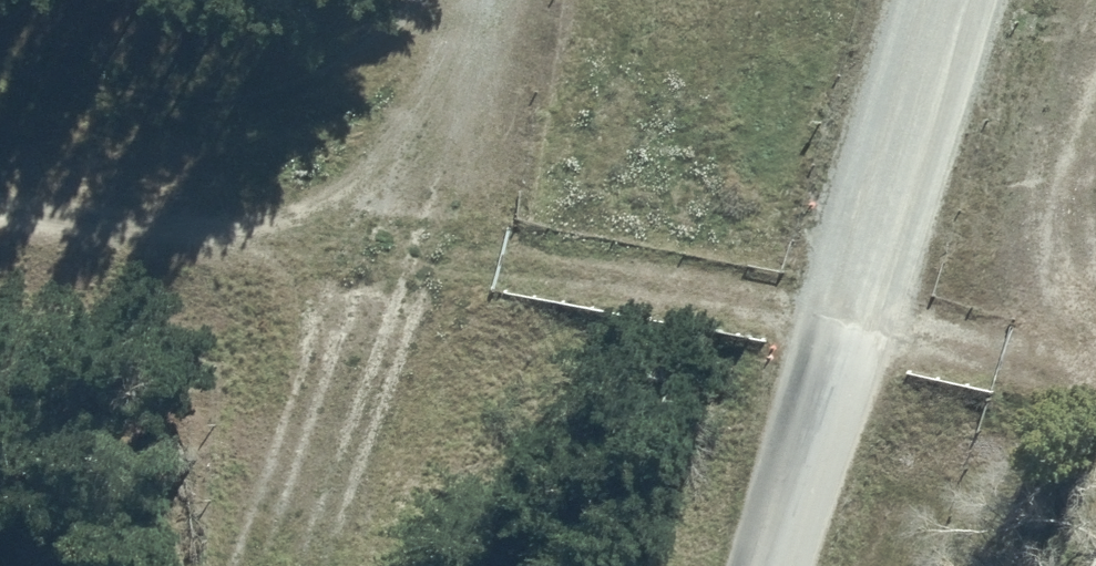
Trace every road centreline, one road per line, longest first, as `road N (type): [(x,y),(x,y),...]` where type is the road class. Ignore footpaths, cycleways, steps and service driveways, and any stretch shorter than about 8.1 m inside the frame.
road 1 (track): [(0,196),(501,251),(1038,358)]
road 2 (unclassified): [(765,565),(938,0)]
road 3 (track): [(1095,37),(1037,156),(1035,317),(1038,358),(1095,372)]
road 4 (track): [(402,236),(466,0)]

